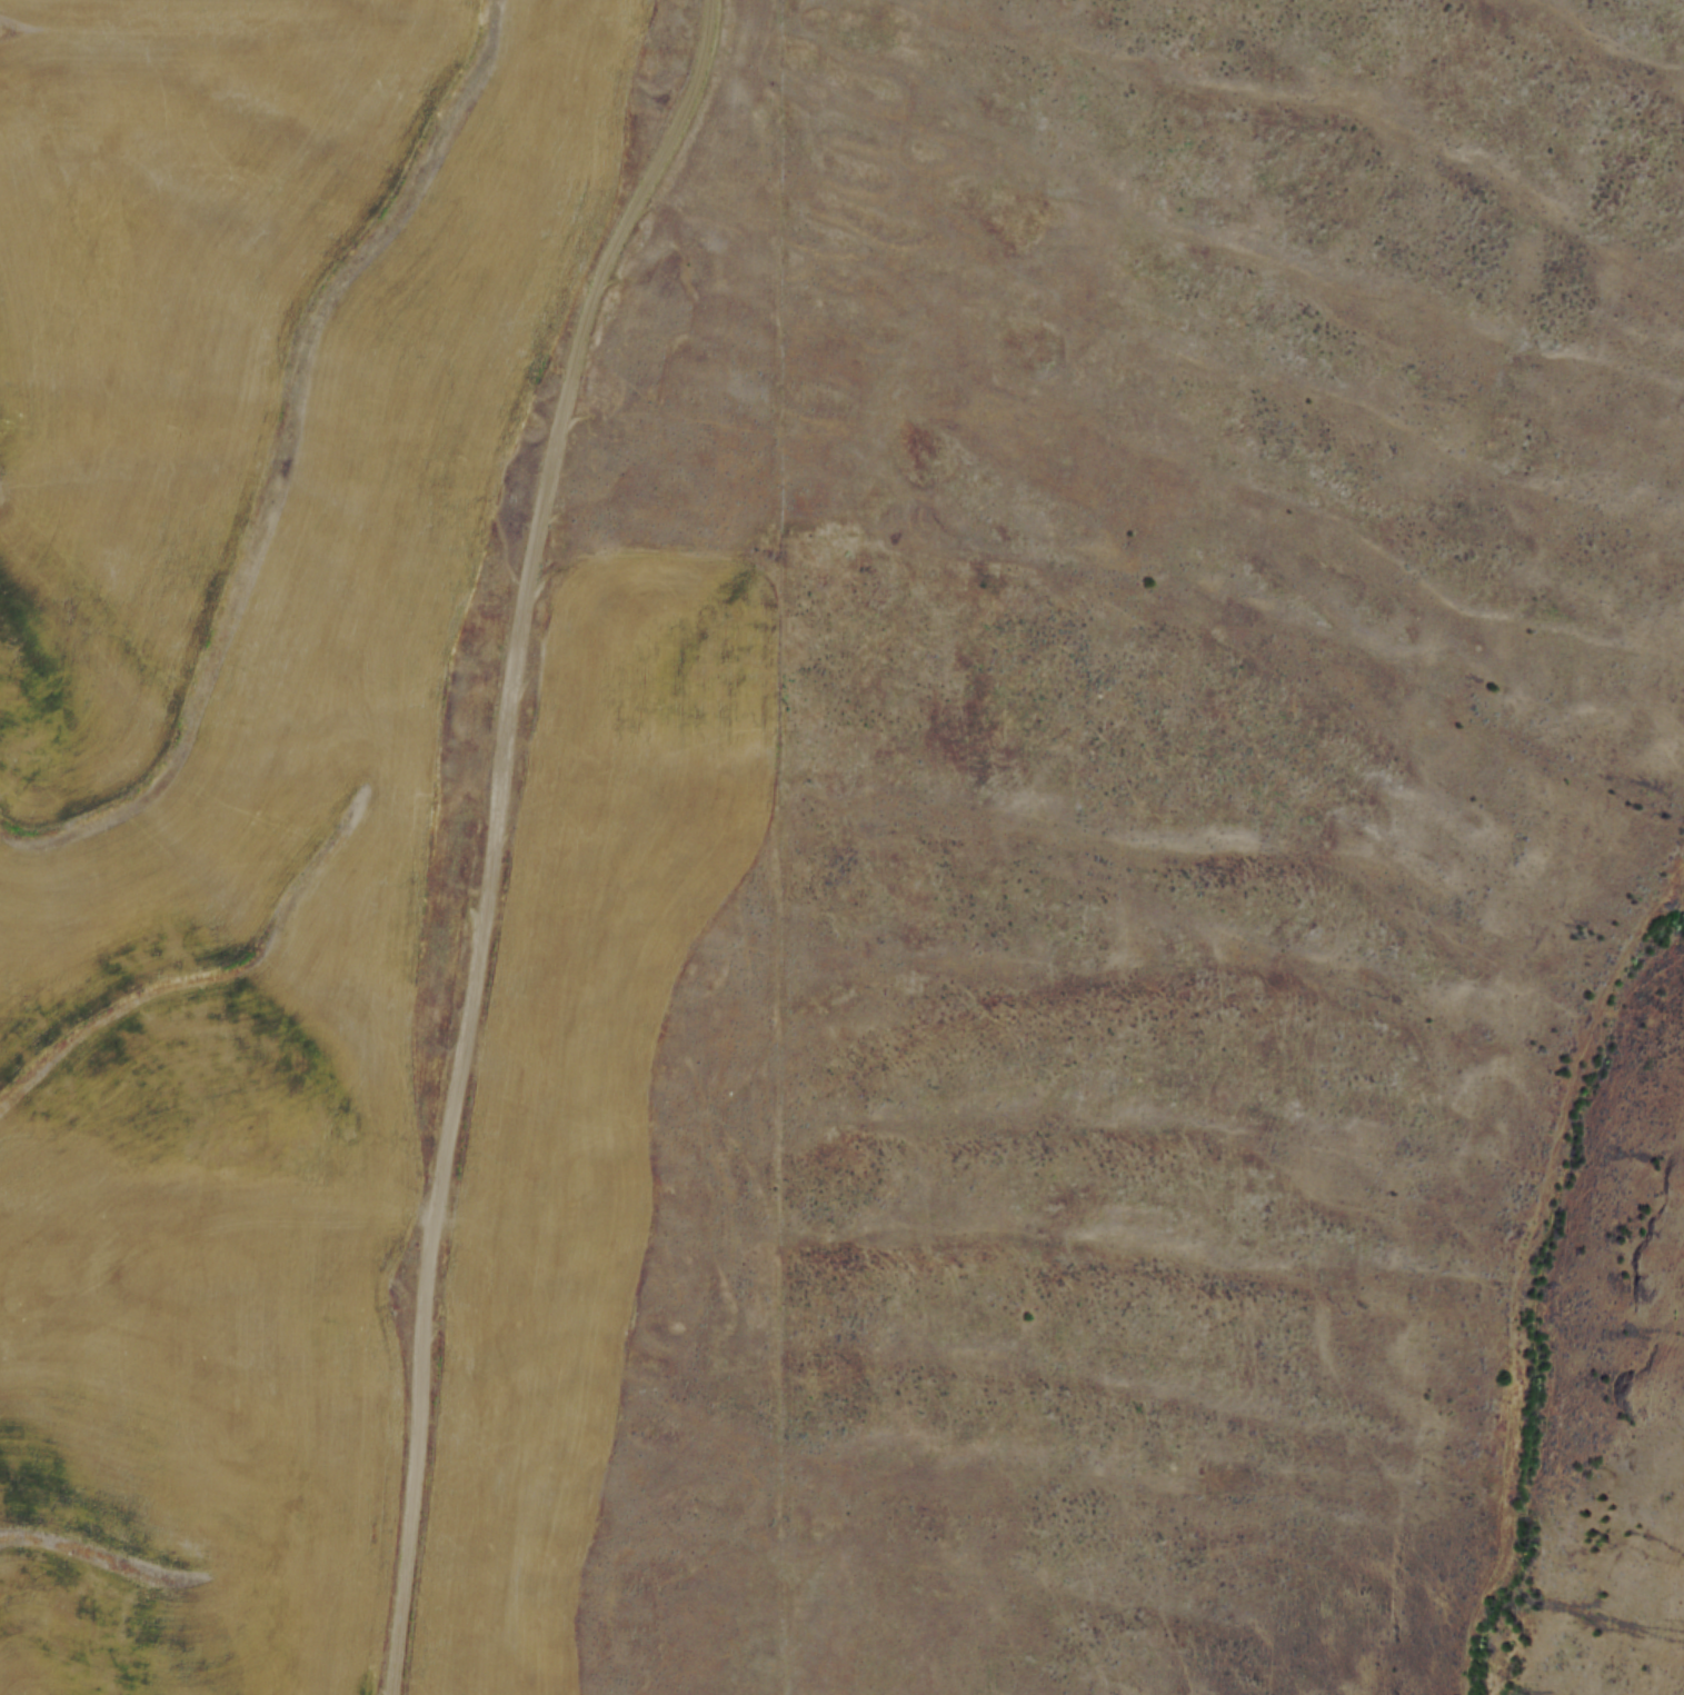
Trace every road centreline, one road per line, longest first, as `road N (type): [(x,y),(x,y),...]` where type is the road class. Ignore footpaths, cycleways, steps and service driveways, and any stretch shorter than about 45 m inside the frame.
road 1 (residential): [(391,1694),(432,1240),(492,887),(527,588),(580,343),(604,275),(680,122),(714,0)]

